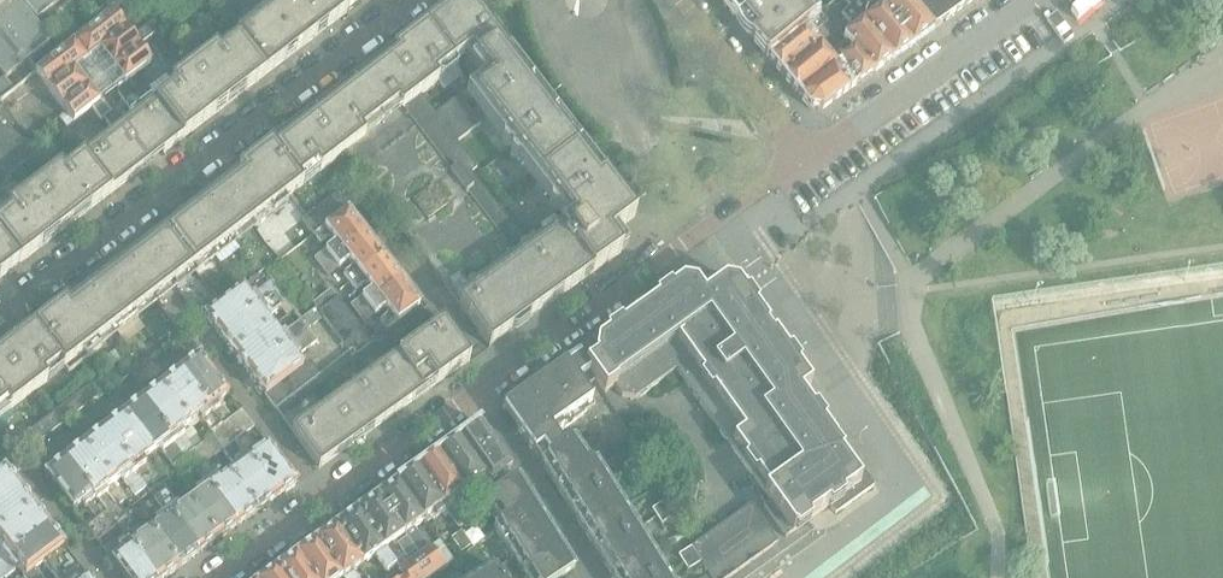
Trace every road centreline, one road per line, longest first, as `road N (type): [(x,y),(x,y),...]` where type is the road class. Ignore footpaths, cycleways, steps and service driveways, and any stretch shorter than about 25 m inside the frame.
road 1 (residential): [(813,156),(213,577)]
road 2 (residential): [(0,315),(408,0)]
road 3 (residential): [(1034,0),(813,156)]
road 4 (residential): [(683,0),(813,156)]

